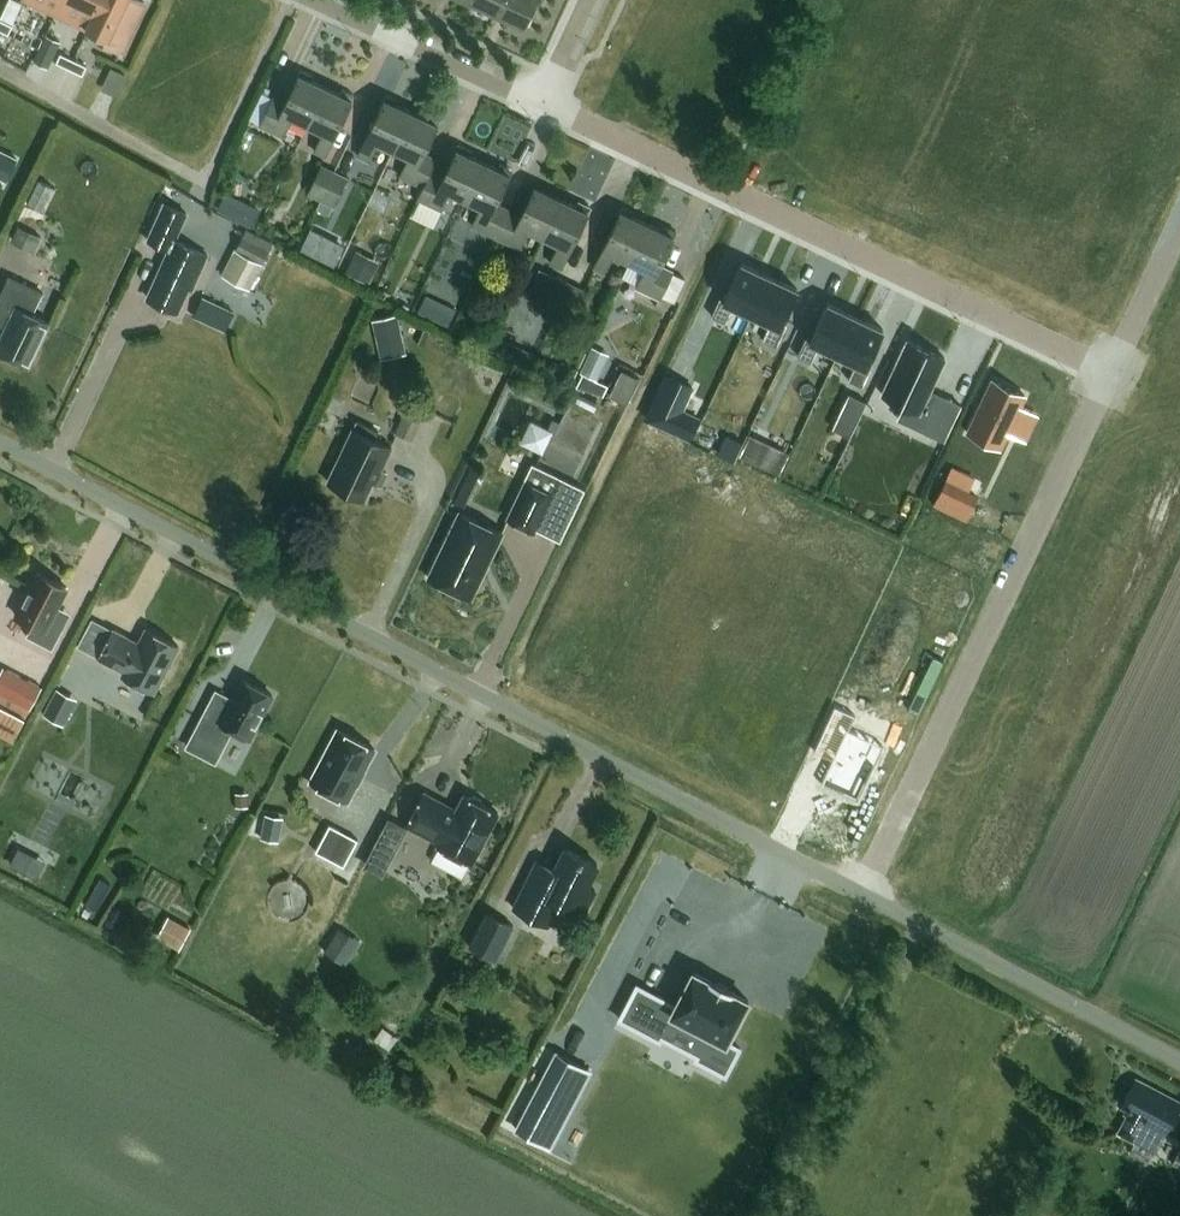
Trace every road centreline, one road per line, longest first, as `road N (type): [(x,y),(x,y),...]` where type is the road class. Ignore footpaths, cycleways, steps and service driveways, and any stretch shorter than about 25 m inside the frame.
road 1 (unclassified): [(859,896),(0,443)]
road 2 (residential): [(1102,375),(543,106)]
road 3 (residential): [(859,896),(1102,375)]
road 4 (unclassified): [(1179,1063),(859,896)]
road 5 (residential): [(543,106),(316,0)]
road 6 (residential): [(1102,375),(1179,209)]

